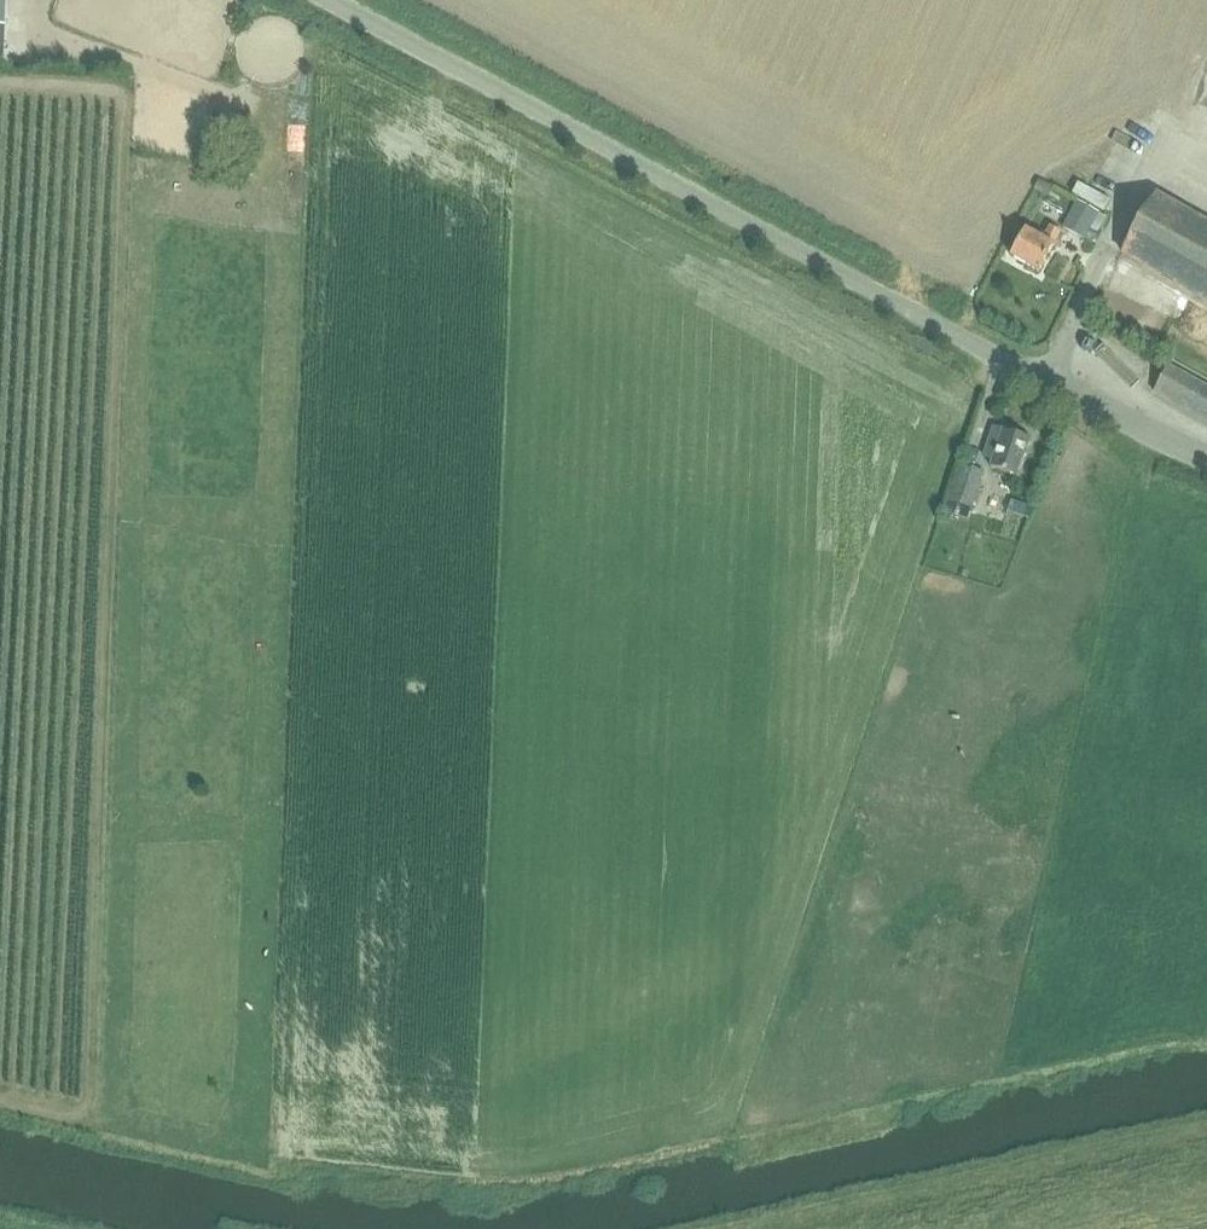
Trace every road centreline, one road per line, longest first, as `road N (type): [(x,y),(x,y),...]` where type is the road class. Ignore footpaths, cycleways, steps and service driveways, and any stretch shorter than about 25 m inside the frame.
road 1 (unclassified): [(1206,469),(1007,370),(328,0)]

